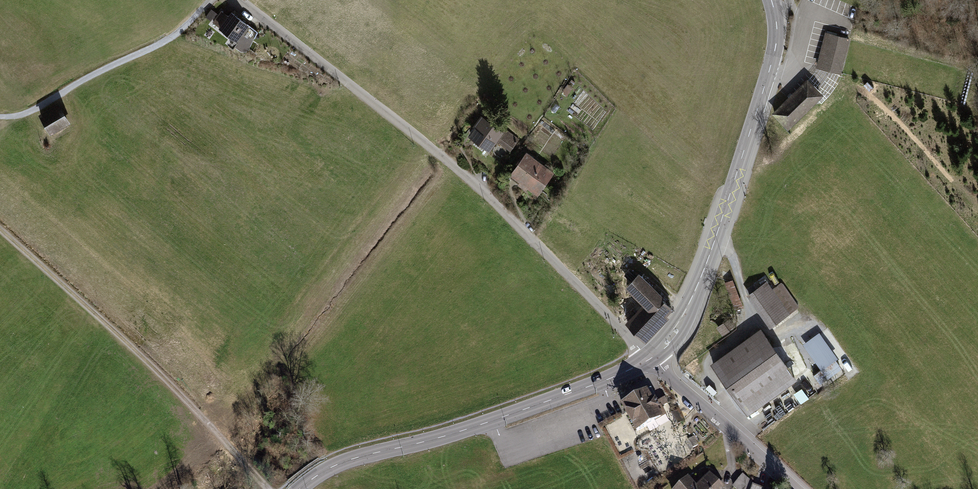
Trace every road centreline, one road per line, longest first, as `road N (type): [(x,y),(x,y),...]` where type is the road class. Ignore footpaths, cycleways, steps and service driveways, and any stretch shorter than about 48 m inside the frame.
road 1 (unclassified): [(239,0),(441,155),(650,358)]
road 2 (tertiary): [(650,358),(685,317),(713,245),(773,56),(771,0)]
road 3 (track): [(270,488),(117,330),(0,225)]
road 4 (tertiary): [(301,488),(336,464),(504,417),(650,358)]
road 5 (track): [(0,116),(34,110),(168,40),(210,0)]
road 6 (unclassified): [(650,358),(794,488)]

